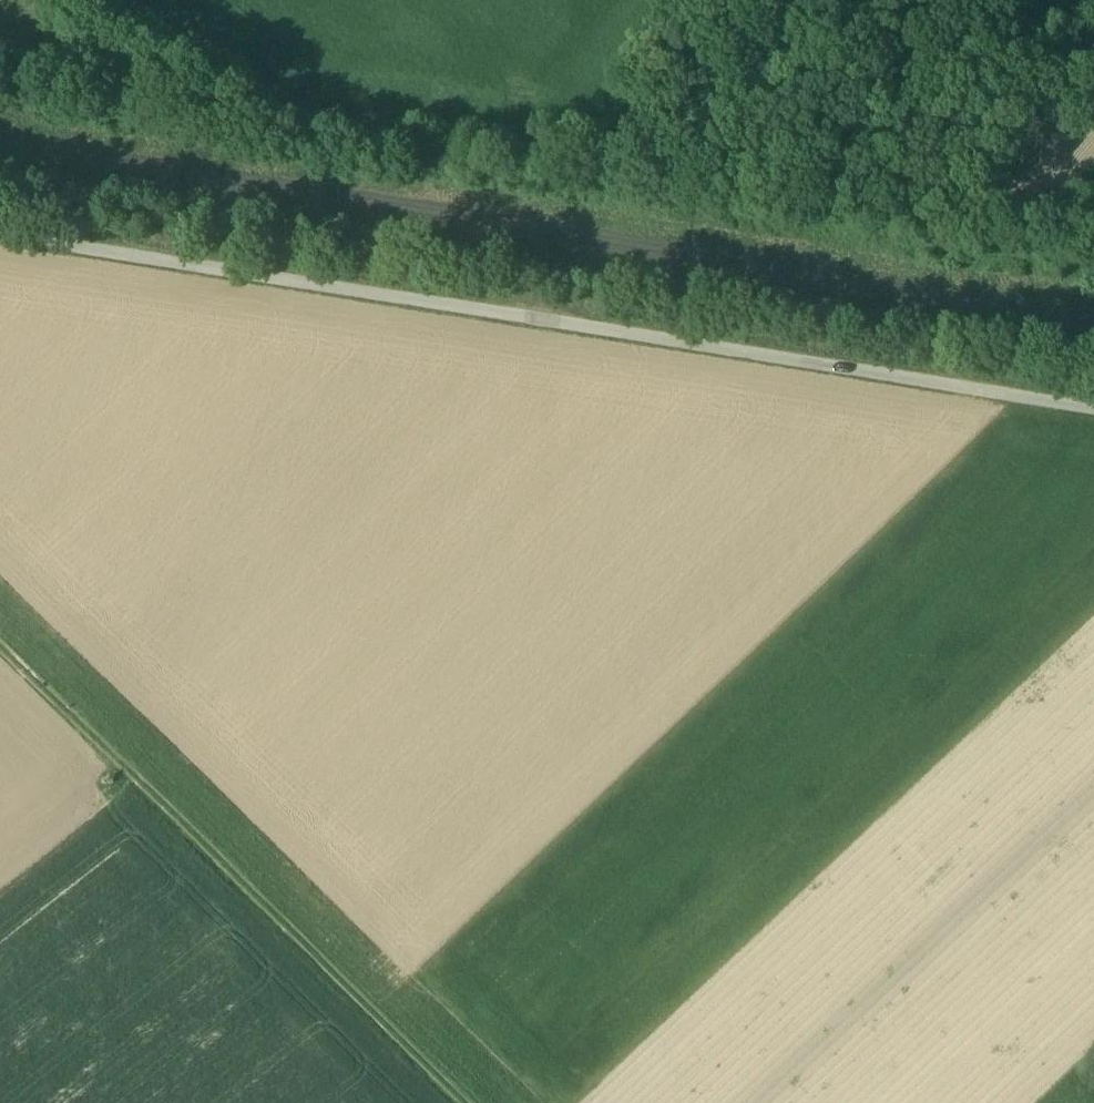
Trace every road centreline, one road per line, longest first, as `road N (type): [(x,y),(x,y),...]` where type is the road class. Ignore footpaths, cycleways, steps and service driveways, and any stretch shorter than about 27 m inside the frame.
road 1 (track): [(0,83),(290,136),(413,134),(690,197),(891,230),(983,224),(1093,234)]
road 2 (track): [(457,1102),(277,912),(0,641)]

